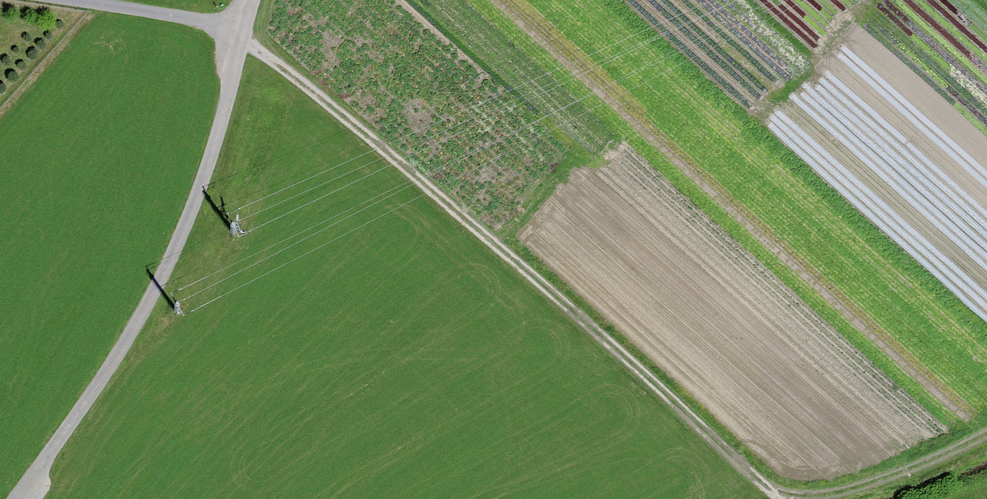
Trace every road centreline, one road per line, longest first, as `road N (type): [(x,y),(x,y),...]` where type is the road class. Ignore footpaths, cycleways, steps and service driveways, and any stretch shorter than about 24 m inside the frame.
road 1 (track): [(72,0),(244,33),(601,335),(779,498)]
road 2 (unclassified): [(17,498),(137,329),(178,245),(254,0)]
road 3 (track): [(817,498),(876,485),(986,432)]

